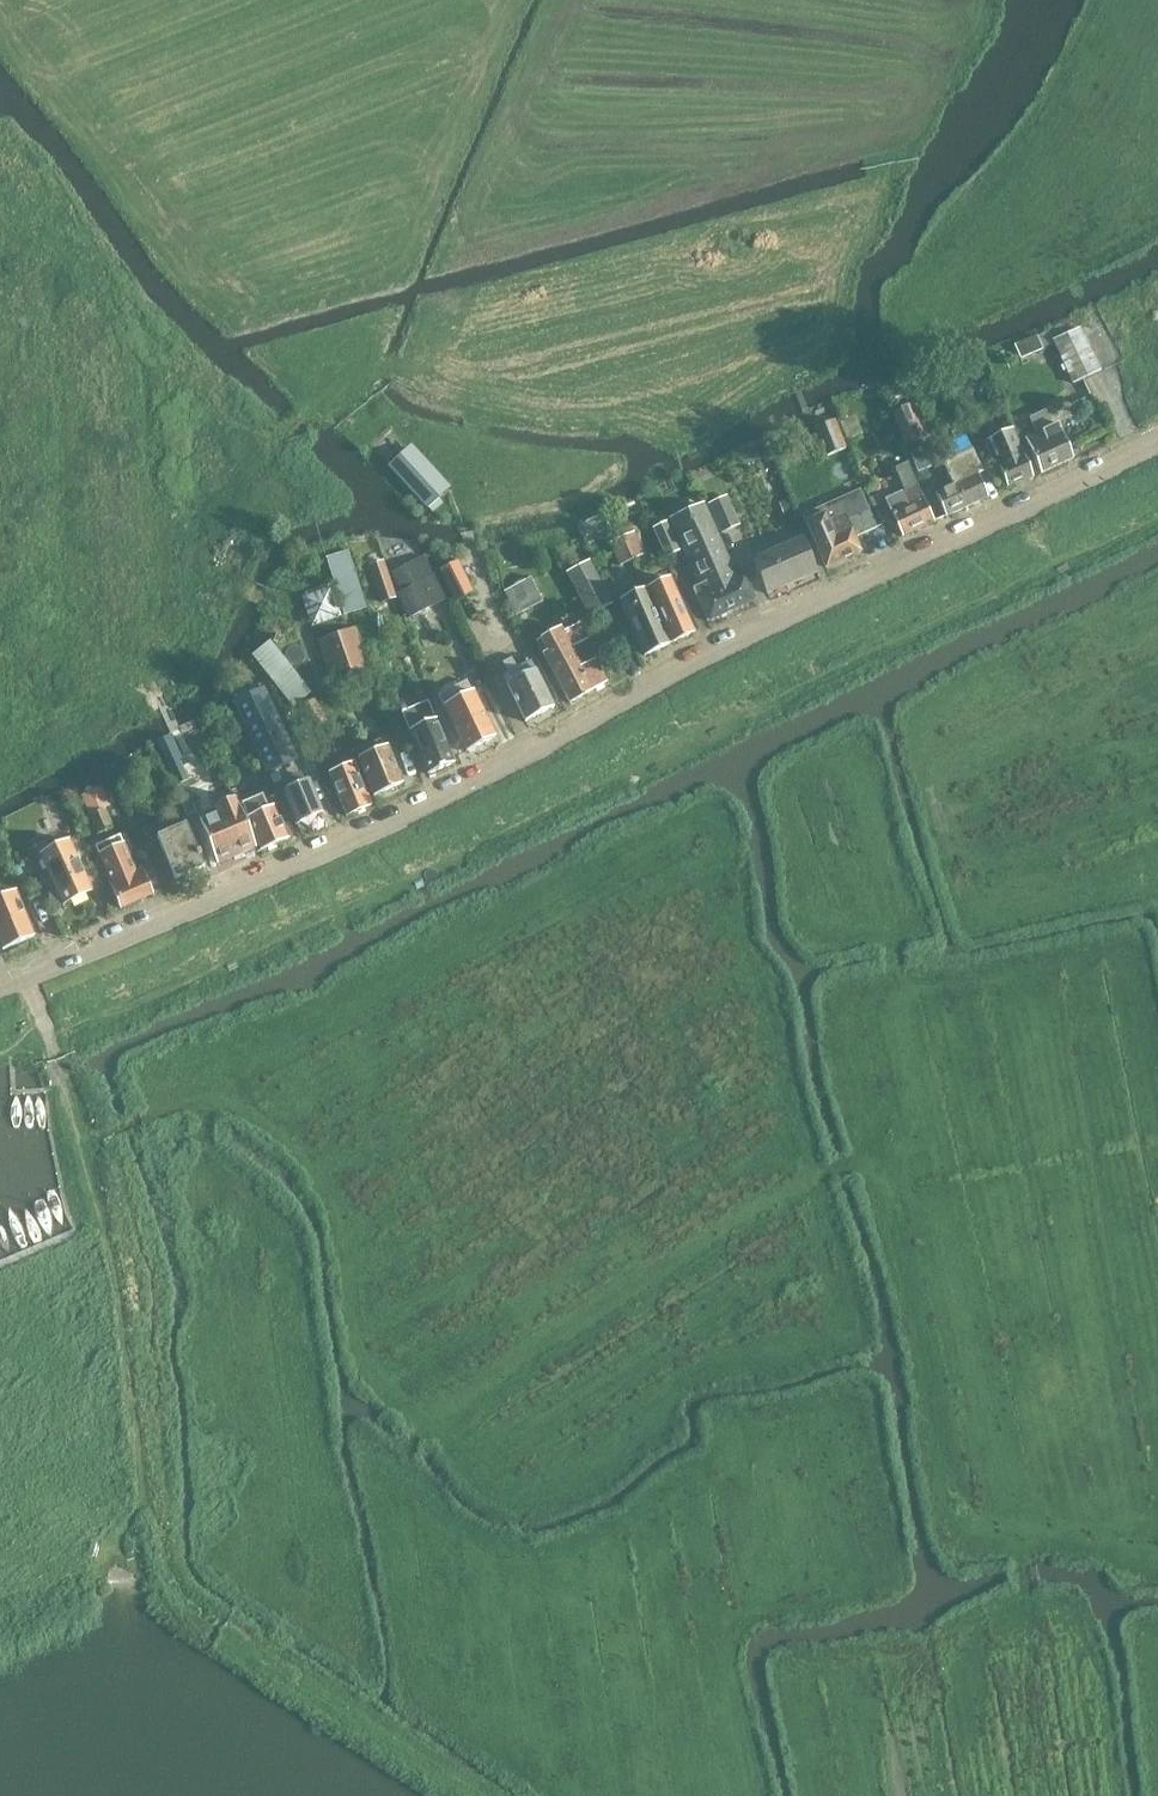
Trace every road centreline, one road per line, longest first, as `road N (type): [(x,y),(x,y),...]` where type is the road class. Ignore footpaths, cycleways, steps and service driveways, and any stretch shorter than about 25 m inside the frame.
road 1 (track): [(79,1147),(203,1109),(239,1113),(267,1130),(294,1152),(339,1222),(361,1363),(400,1409),(431,1414),(801,1185),(851,1168),(875,1171),(911,1189),(945,1227),(963,1272),(997,1439),(1017,1474),(1072,1517),(1157,1540)]
road 2 (residential): [(0,992),(425,809),(748,640),(1157,448)]
road 3 (track): [(482,1795),(221,1631),(176,1590),(141,1468),(110,1251),(56,1059)]
road 4 (track): [(16,7),(33,53),(219,285),(259,298),(371,269),(399,248),(505,0)]
road 5 (track): [(299,610),(228,582),(212,563),(209,539),(235,507),(317,503),(318,488),(278,442),(350,387)]

